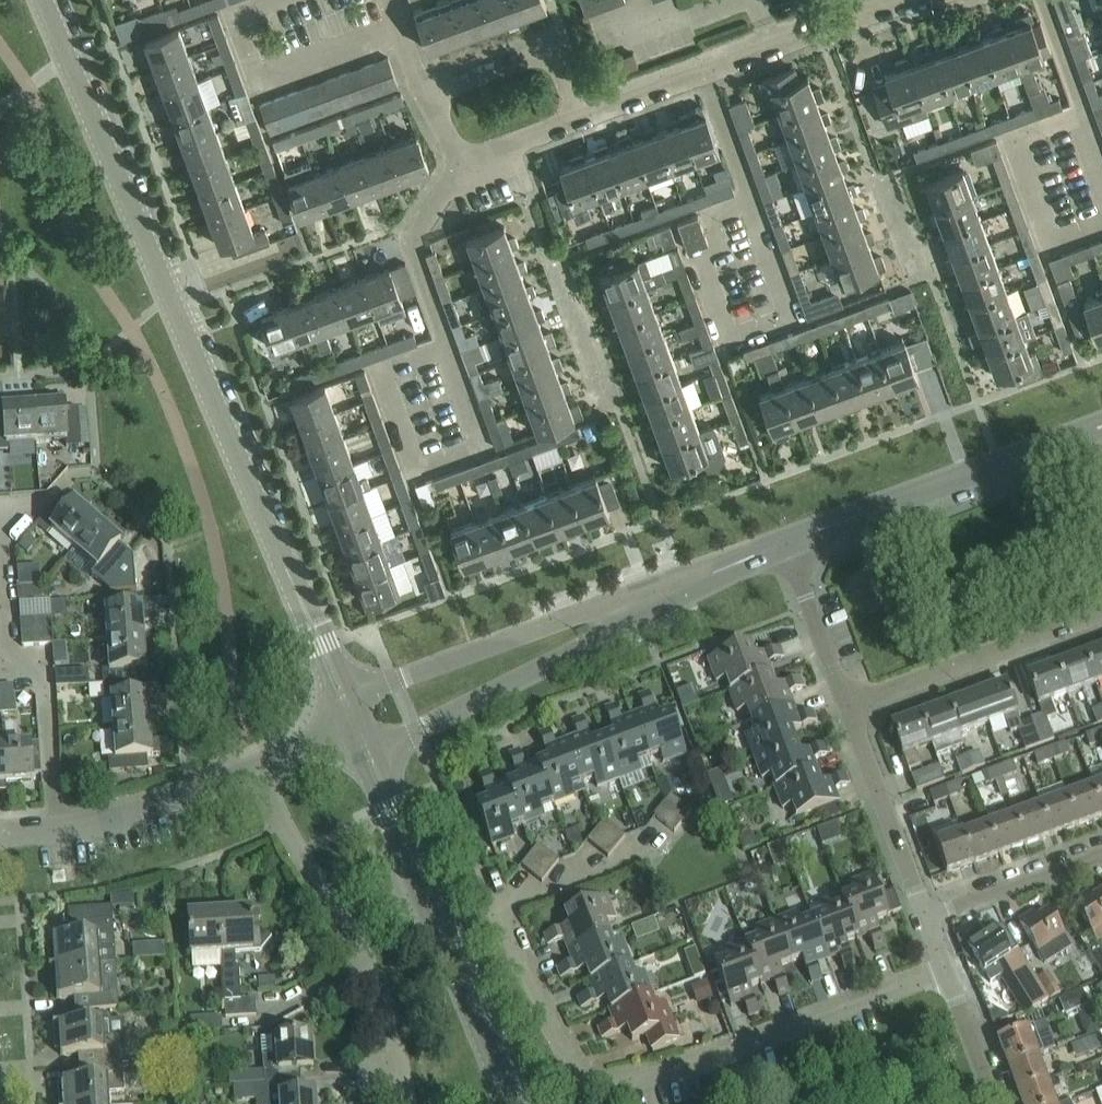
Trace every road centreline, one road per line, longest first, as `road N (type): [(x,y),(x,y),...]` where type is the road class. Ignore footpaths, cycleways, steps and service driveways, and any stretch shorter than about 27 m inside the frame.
road 1 (unclassified): [(342,694),(43,0)]
road 2 (residential): [(945,971),(735,1049),(591,1084),(571,1067),(537,1006),(499,905),(632,863)]
road 3 (unclassified): [(513,1103),(367,753)]
road 4 (residential): [(408,1103),(386,1005),(282,827),(258,765)]
road 5 (residential): [(580,120),(903,0)]
road 6 (unclassified): [(367,753),(564,660),(639,605)]
road 7 (unclassified): [(639,605),(568,618),(342,694)]
road 8 (unclassified): [(791,540),(1081,433)]
road 9 (residential): [(445,347),(482,448),(415,472),(377,370)]
road 10 (residential): [(258,765),(103,824),(0,834)]
road 11 (residential): [(848,703),(1101,611)]
road 12 (residential): [(925,916),(848,703)]
road 13 (residential): [(580,120),(551,45),(422,89)]
road 14 (residential): [(461,157),(411,245),(445,347)]
road 15 (residential): [(925,916),(1101,851)]
road 16 (residential): [(848,703),(791,540)]
road 17 (unclassified): [(639,605),(791,540)]
road 18 (residential): [(994,1103),(945,971)]
road 19 (residential): [(461,157),(580,120)]

